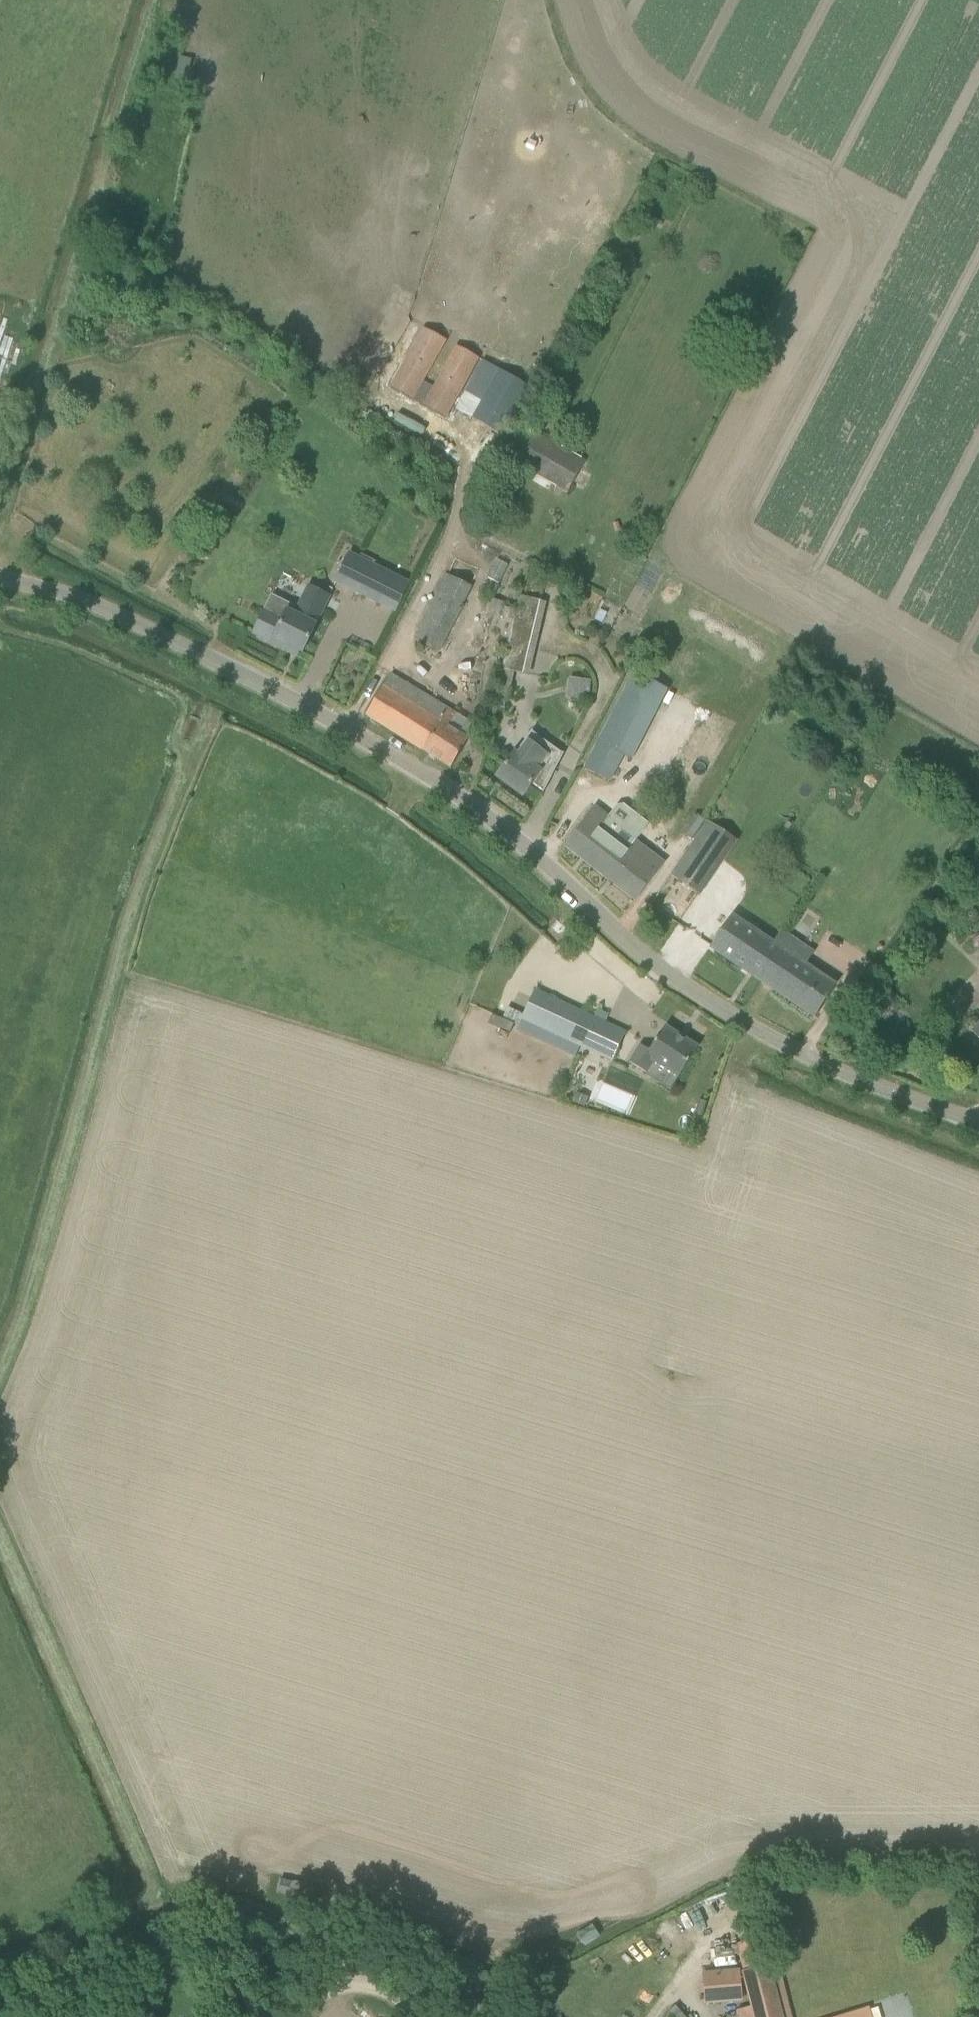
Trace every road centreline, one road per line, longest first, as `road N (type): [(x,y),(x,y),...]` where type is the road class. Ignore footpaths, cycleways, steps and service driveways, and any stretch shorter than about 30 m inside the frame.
road 1 (unclassified): [(978,1124),(740,1020),(445,787),(319,714),(127,618),(0,578)]
road 2 (track): [(1,578),(9,508),(163,0)]
road 3 (track): [(154,1908),(230,1904),(271,1916),(350,1968),(296,2016)]
road 4 (track): [(0,1980),(154,1908)]

